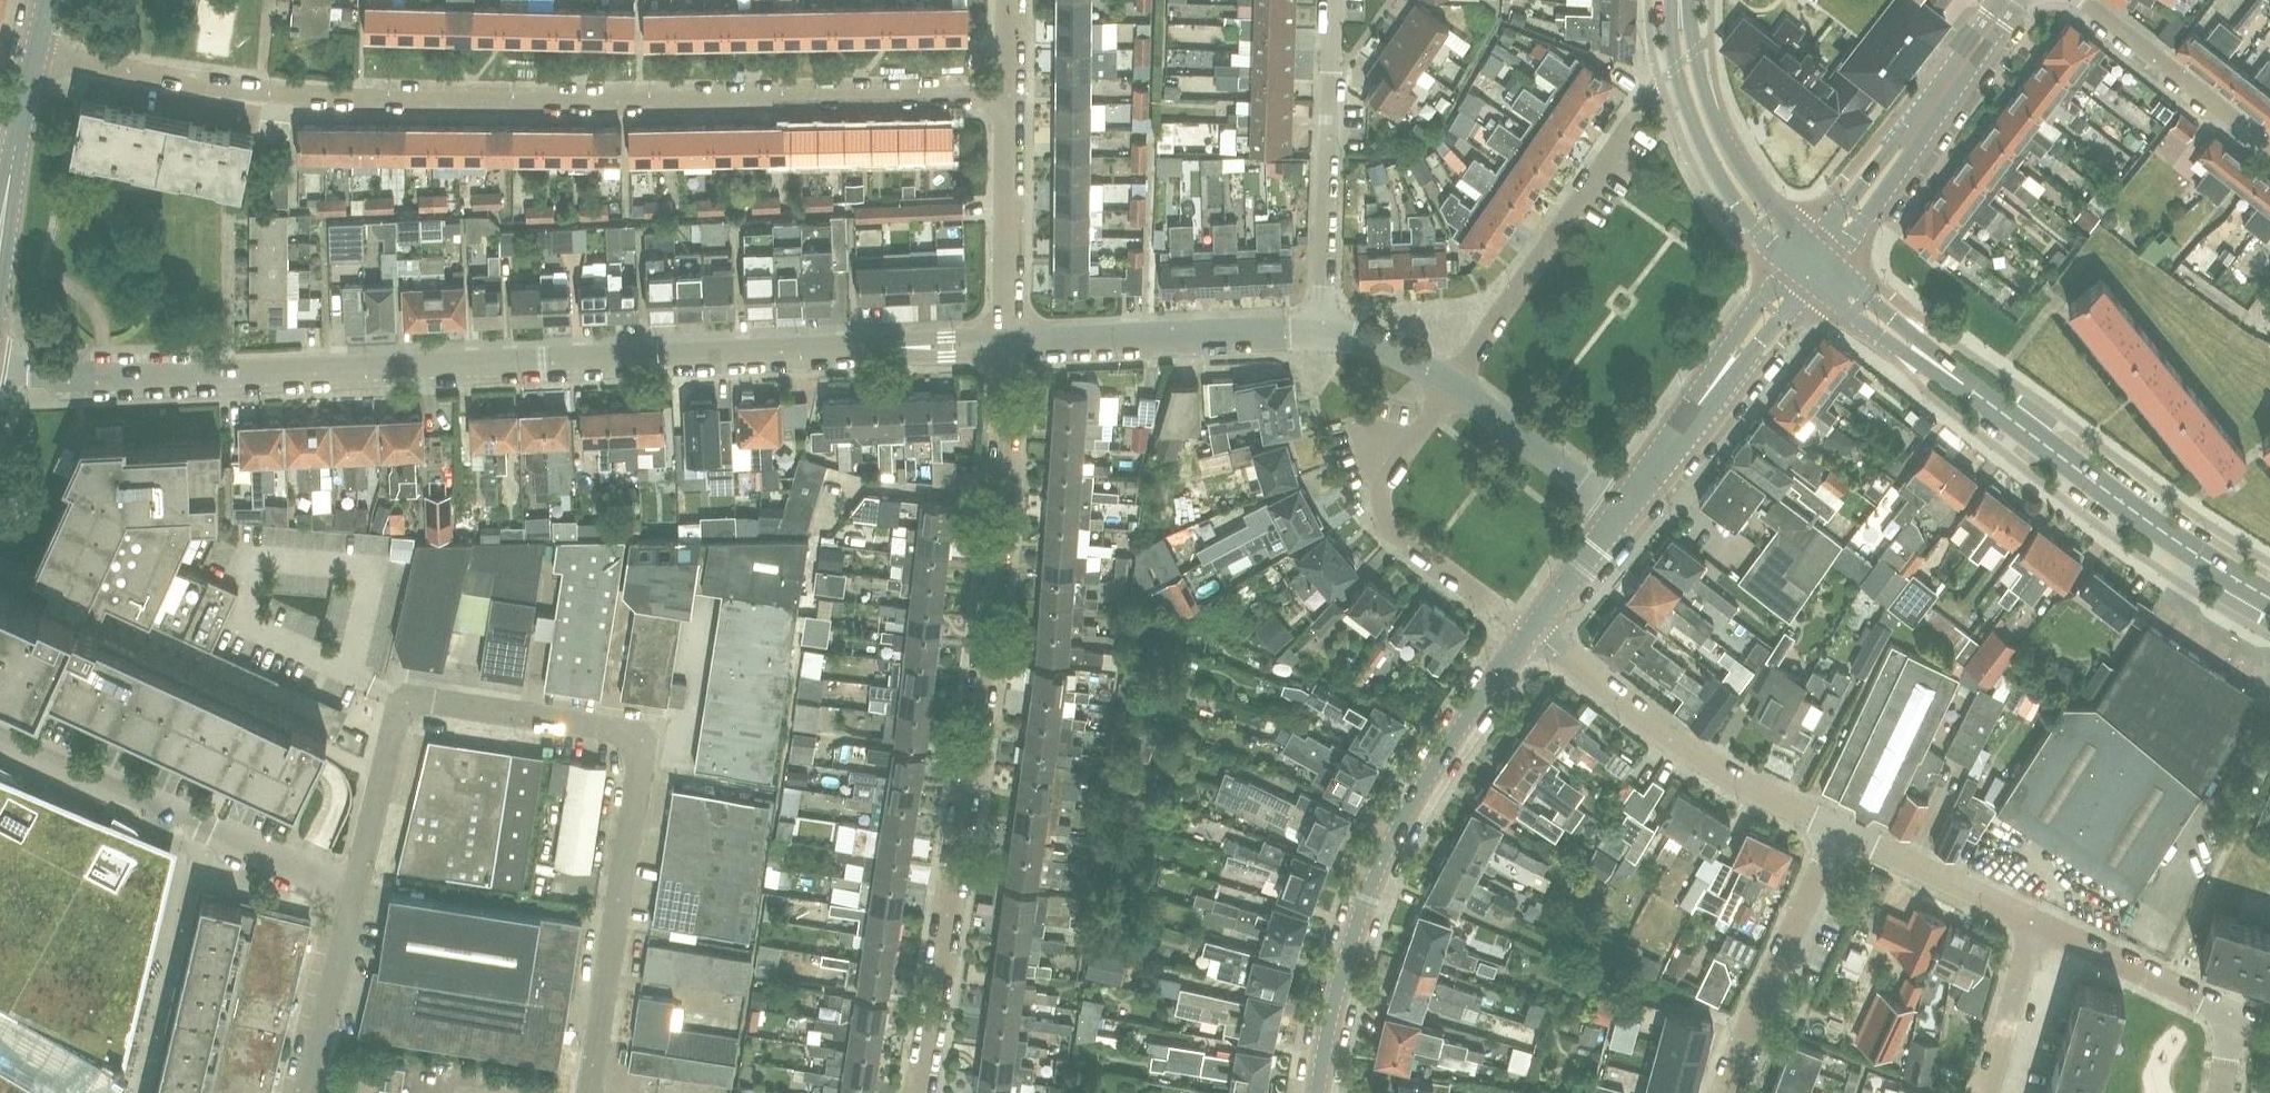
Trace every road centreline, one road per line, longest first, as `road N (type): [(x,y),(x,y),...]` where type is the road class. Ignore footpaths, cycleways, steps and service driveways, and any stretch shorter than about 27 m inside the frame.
road 1 (residential): [(0,371),(1007,345)]
road 2 (residential): [(1006,95),(354,100),(232,89),(34,50)]
road 3 (residential): [(358,889),(413,697),(640,736),(588,1092)]
road 4 (residential): [(914,1092),(975,680),(1007,345)]
road 5 (tertiary): [(2269,602),(2076,474),(1803,266)]
road 6 (unclassified): [(1317,1092),(1363,895),(1455,731),(1530,624)]
road 7 (residential): [(358,889),(198,827),(0,737)]
road 8 (residential): [(1836,831),(1697,751),(1530,624)]
road 9 (unclassified): [(1803,266),(2007,0)]
road 10 (residential): [(1007,345),(1324,330)]
road 11 (residential): [(1448,379),(1630,123)]
road 12 (tertiary): [(1803,266),(1719,154),(1684,57),(1679,0)]
road 13 (residential): [(1623,501),(1803,266)]
road 14 (residential): [(1723,1092),(1836,831)]
road 15 (residential): [(1324,330),(1330,74)]
road 16 (residential): [(1007,345),(1006,95)]
road 17 (residential): [(2087,0),(2269,152)]
road 18 (residential): [(2036,923),(1836,831)]
road 19 (residential): [(2232,1015),(2036,923)]
road 20 (residential): [(1623,501),(1448,379)]
road 21 (residential): [(310,1092),(358,889)]
road 22 (residential): [(1987,1092),(2036,923)]
road 23 (unclassified): [(1623,501),(1530,624)]
road 24 (residential): [(1448,379),(1324,330)]
road 25 (tertiary): [(0,284),(16,154)]

